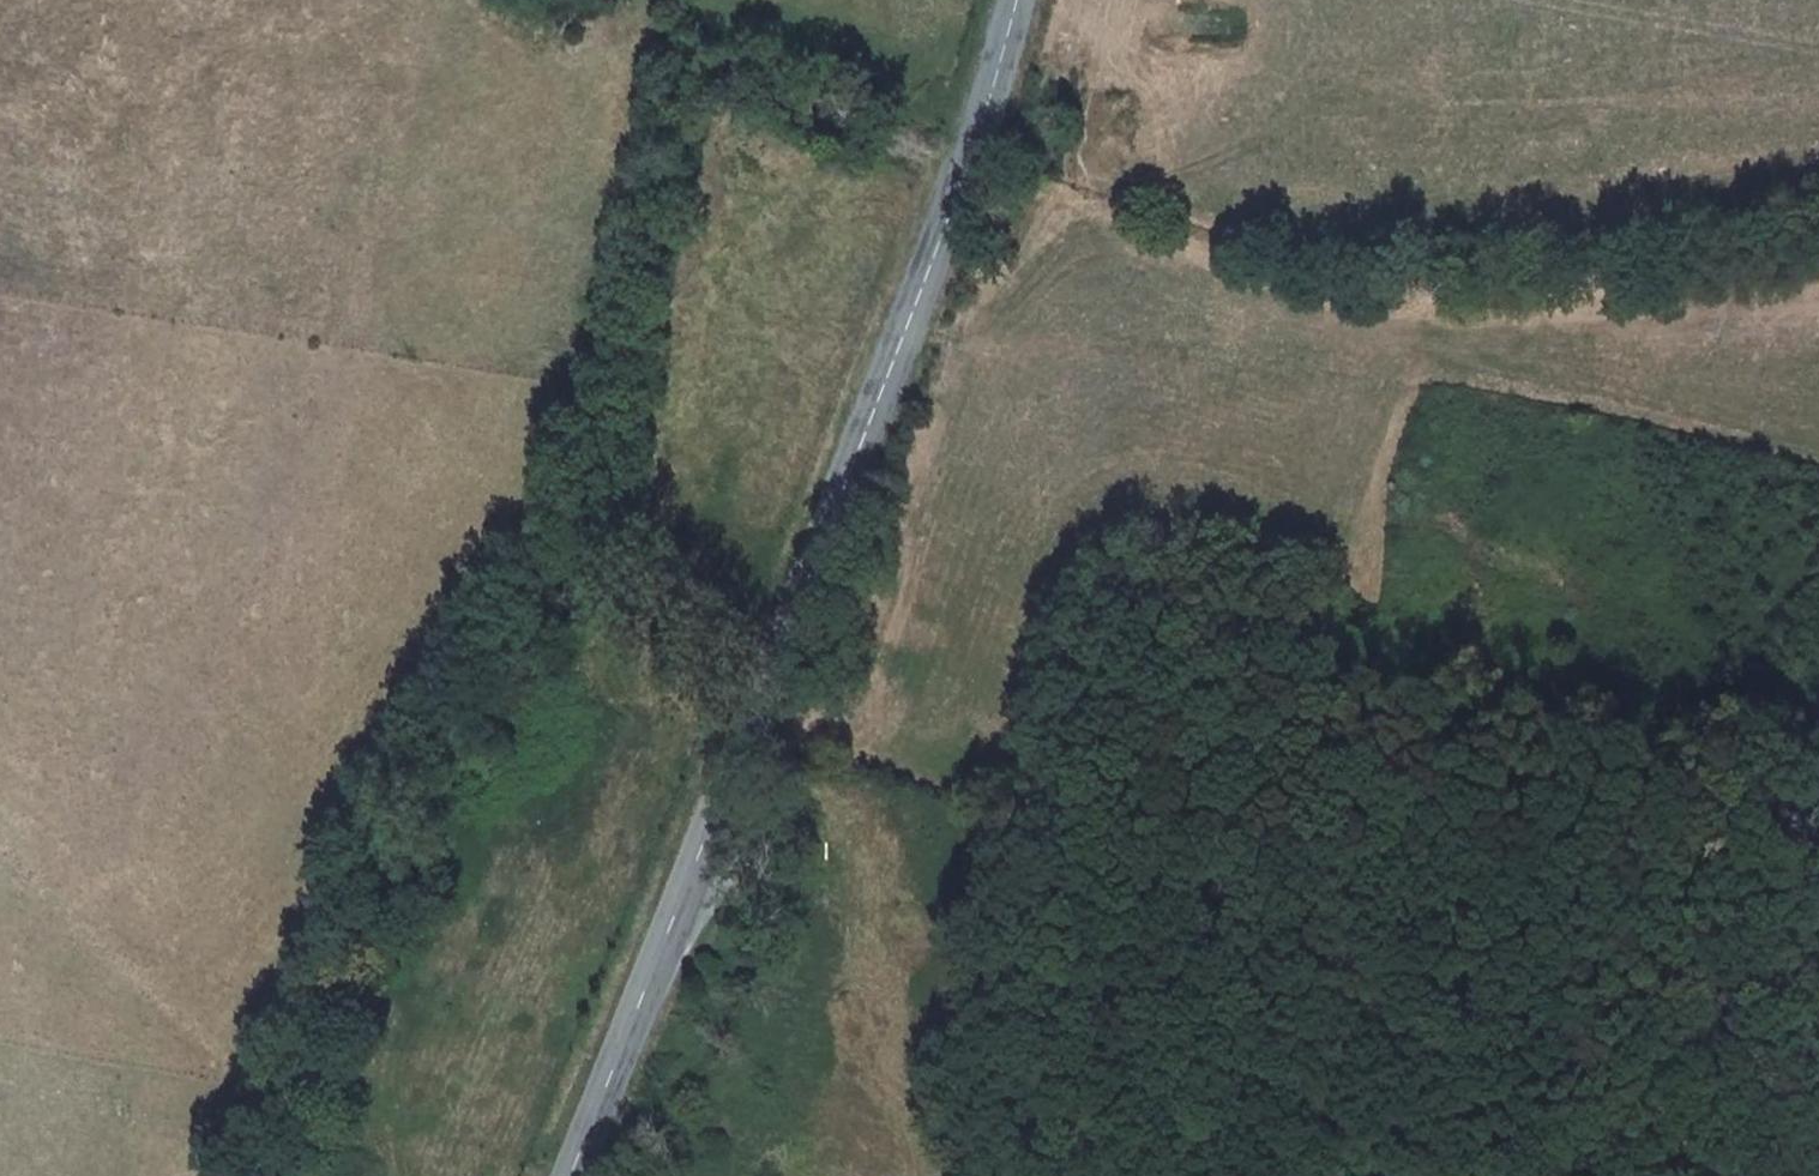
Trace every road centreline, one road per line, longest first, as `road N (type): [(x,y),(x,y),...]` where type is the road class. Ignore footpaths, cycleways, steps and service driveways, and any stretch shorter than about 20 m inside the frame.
road 1 (tertiary): [(1017,0),(967,172),(570,1175)]

